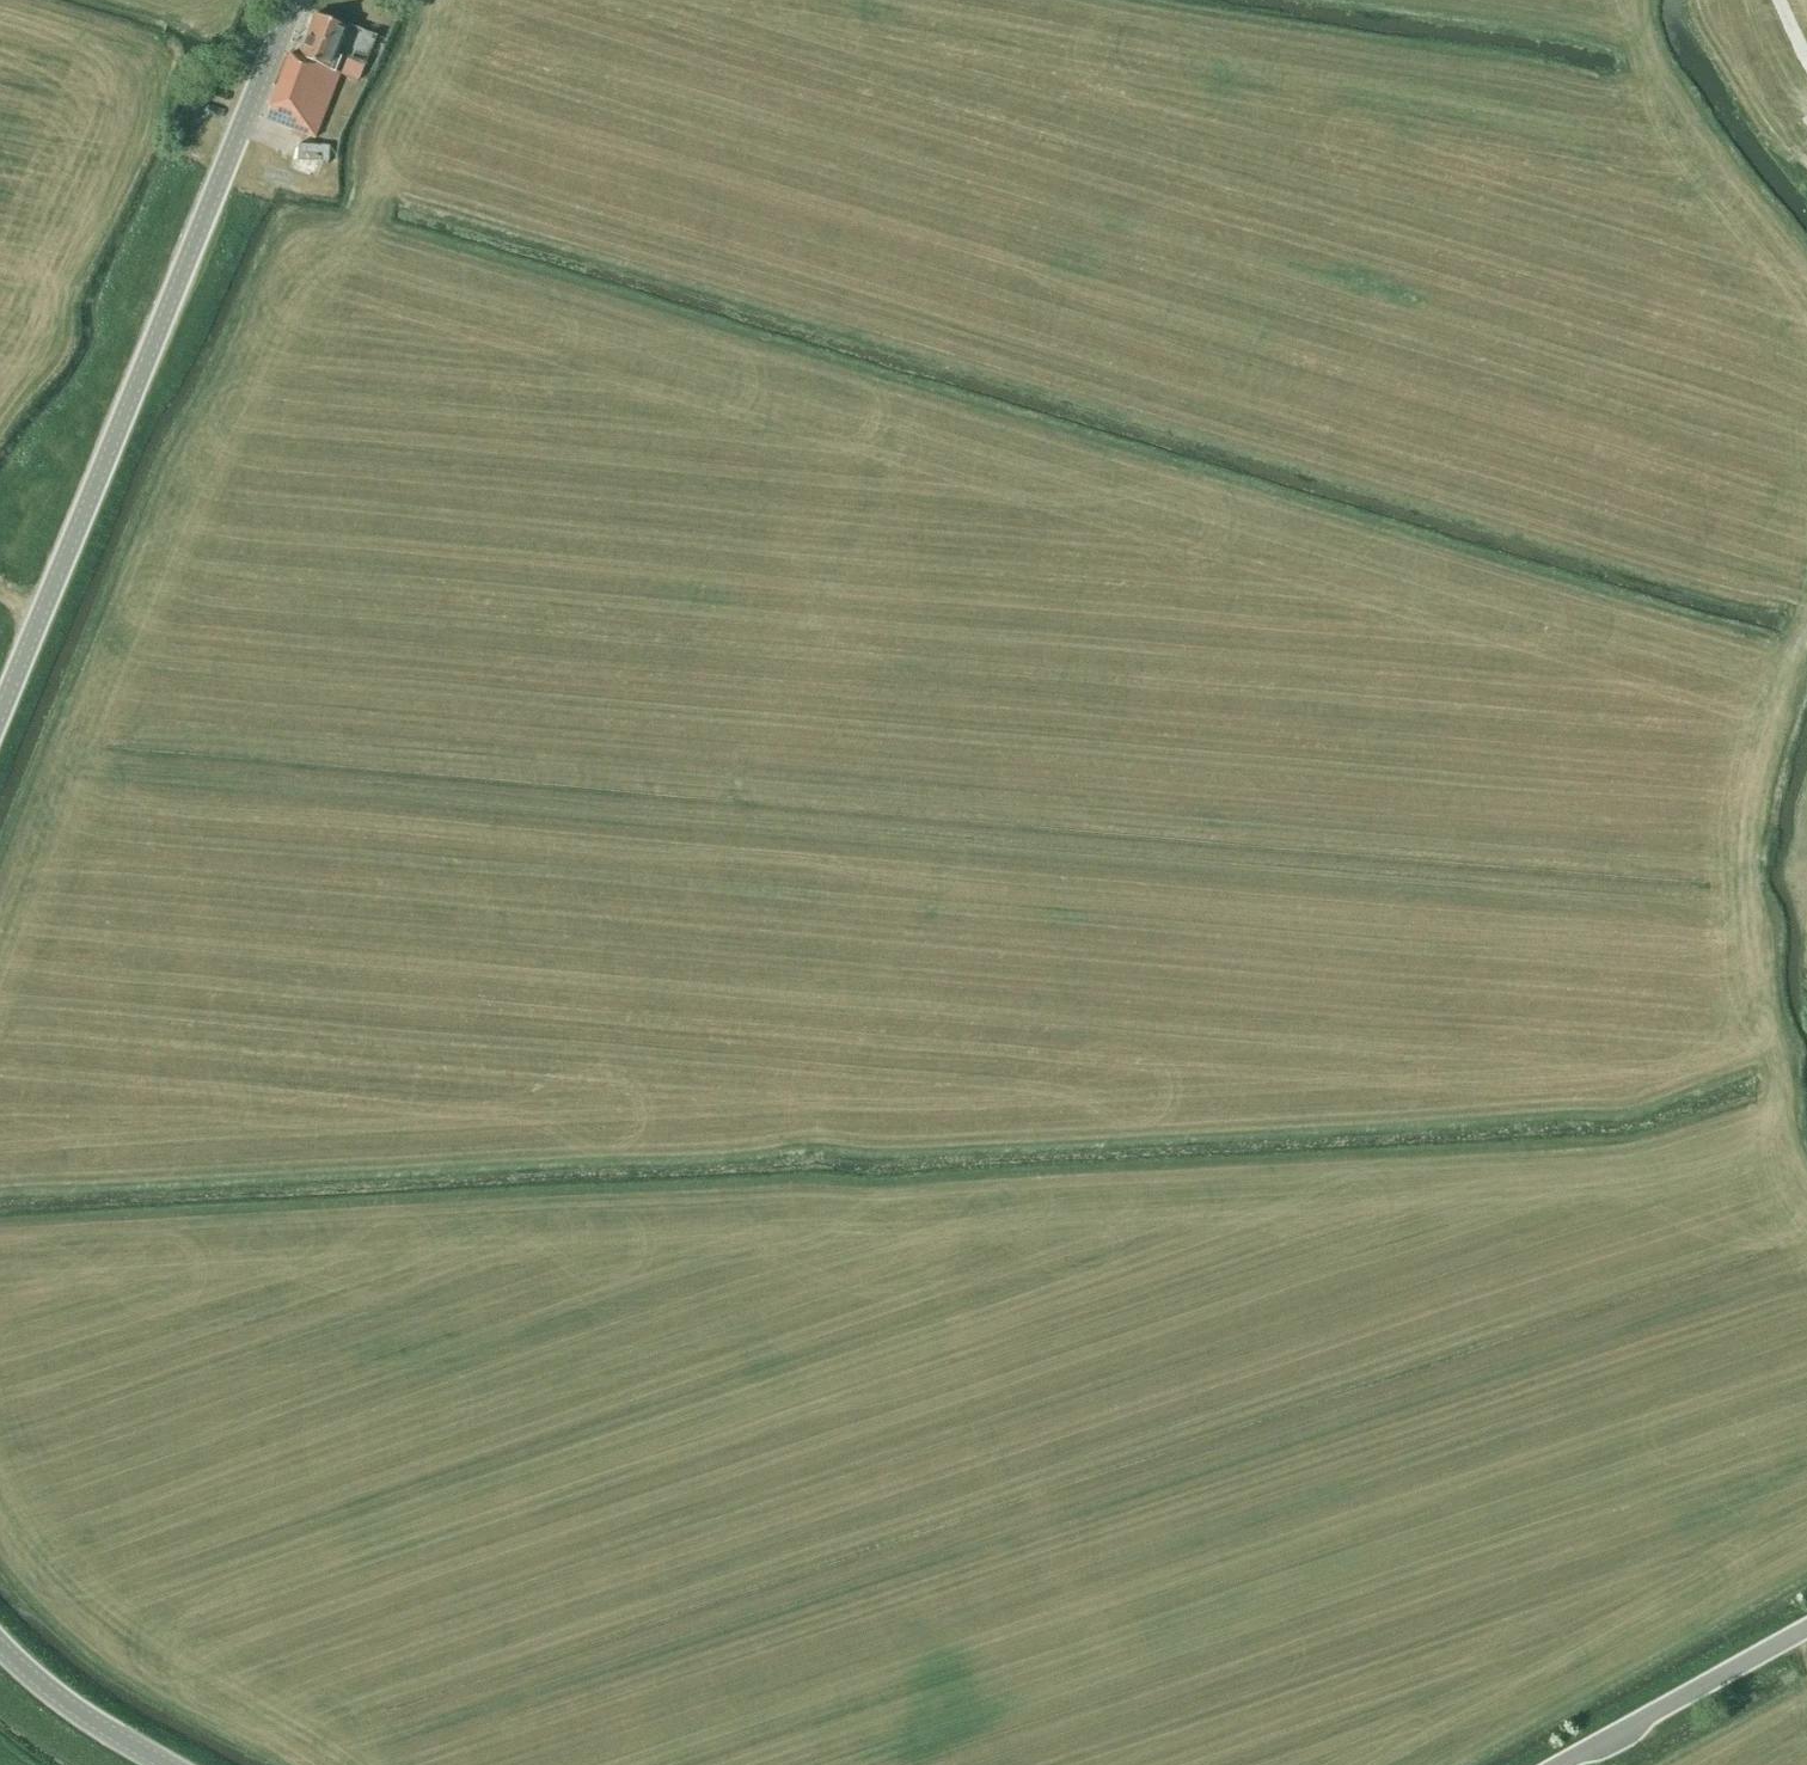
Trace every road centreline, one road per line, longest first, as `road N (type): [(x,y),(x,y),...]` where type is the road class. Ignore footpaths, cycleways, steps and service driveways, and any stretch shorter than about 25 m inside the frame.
road 1 (tertiary): [(0,712),(295,0)]
road 2 (unclassified): [(1562,1764),(1806,1630)]
road 3 (tertiary): [(163,1764),(81,1717),(0,1648)]

